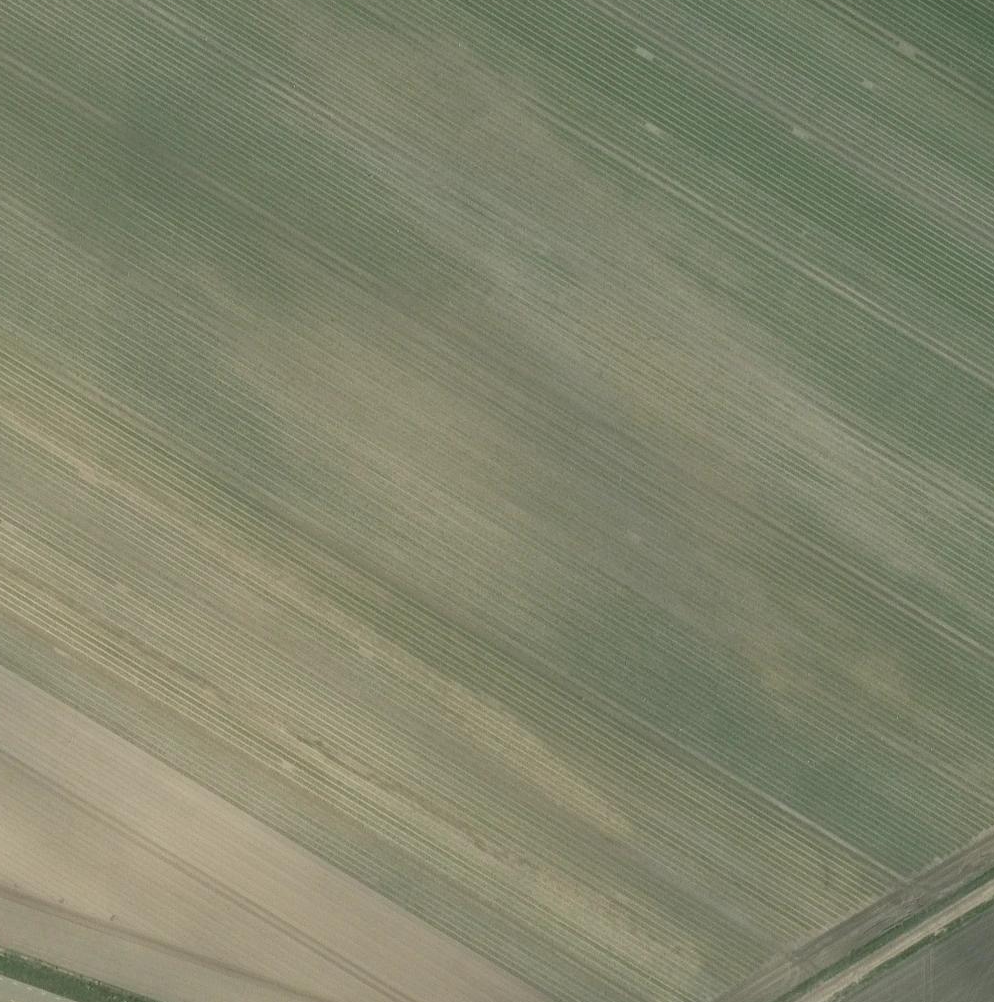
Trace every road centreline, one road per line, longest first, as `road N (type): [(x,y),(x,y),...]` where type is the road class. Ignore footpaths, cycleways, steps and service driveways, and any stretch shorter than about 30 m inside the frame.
road 1 (unclassified): [(807,1001),(993,887)]

